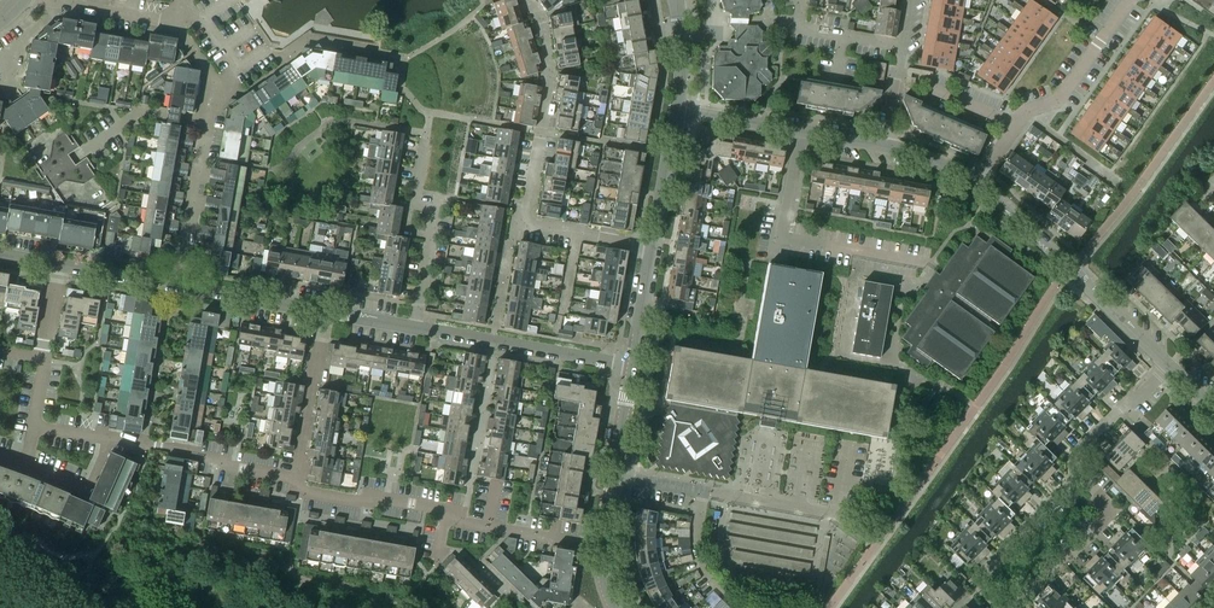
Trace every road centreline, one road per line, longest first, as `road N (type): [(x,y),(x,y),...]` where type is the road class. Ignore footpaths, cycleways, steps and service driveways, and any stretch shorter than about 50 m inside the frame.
road 1 (residential): [(600,543),(464,522),(427,506),(356,502),(301,491),(296,480)]
road 2 (residential): [(525,0),(551,72),(530,223),(587,233)]
road 3 (residential): [(1167,366),(969,180)]
road 4 (residential): [(969,180),(1026,111),(1057,101),(1130,0)]
road 5 (residential): [(413,325),(434,195),(419,193),(435,113)]
road 6 (residential): [(413,325),(633,367)]
road 7 (residential): [(181,286),(216,86)]
road 8 (residential): [(1024,607),(1114,512),(1076,474)]
road 9 (residential): [(296,480),(121,437)]
road 10 (tertiary): [(600,543),(633,367)]
road 11 (residential): [(326,311),(296,480)]
road 12 (residential): [(32,428),(58,263)]
road 13 (residential): [(971,582),(1073,486),(1076,474)]
road 14 (residential): [(181,286),(326,311)]
road 15 (tertiary): [(653,243),(678,109)]
road 16 (residential): [(121,437),(87,489),(23,462)]
road 17 (tertiary): [(633,367),(653,243)]
road 18 (residential): [(58,263),(181,286)]
road 19 (residential): [(800,132),(678,109)]

